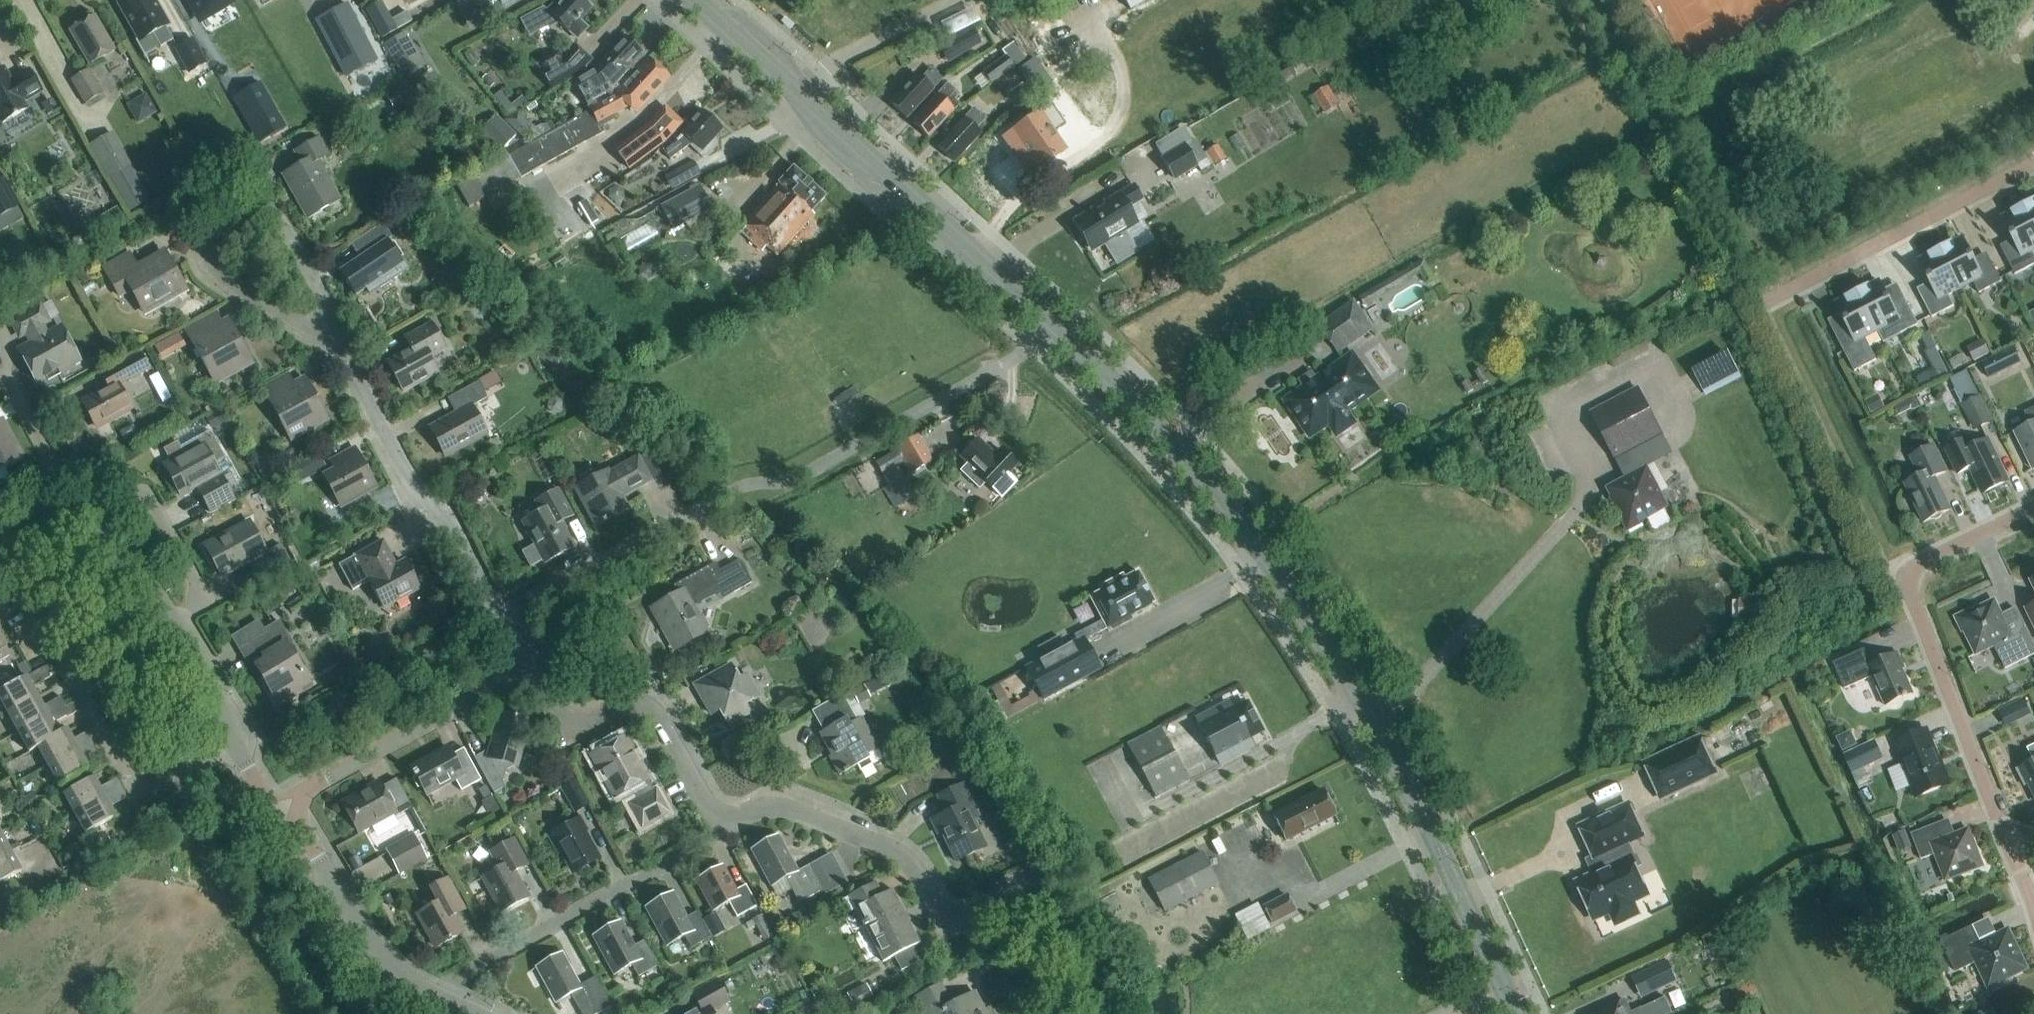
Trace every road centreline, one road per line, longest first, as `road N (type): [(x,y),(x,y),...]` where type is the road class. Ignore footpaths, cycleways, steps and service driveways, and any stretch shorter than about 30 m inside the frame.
road 1 (secondary): [(1516,1013),(1398,761),(1242,524),(1060,331),(692,0)]
road 2 (residential): [(1098,1013),(1036,895),(947,918),(899,854),(787,809),(727,816),(711,809),(642,706),(590,723),(556,718),(529,671)]
road 3 (residential): [(2007,849),(1904,587),(2033,518)]
road 4 (residential): [(166,623),(211,597),(191,560),(157,510),(64,450),(0,348)]
road 5 (residential): [(234,748),(147,794),(134,792),(0,561)]
road 6 (residential): [(342,348),(324,295),(279,217),(247,212),(219,225),(209,247),(219,276),(295,322)]
road 7 (residential): [(500,615),(443,511),(408,477),(342,348)]
road 8 (residential): [(429,998),(675,865)]
road 9 (residential): [(1787,291),(2033,160)]
road 10 (residential): [(287,809),(529,671)]
road 11 (residential): [(429,998),(371,954),(287,809)]
road 12 (residential): [(500,615),(704,506)]
road 13 (residential): [(166,623),(102,535),(84,524),(44,526),(0,549)]
road 14 (residential): [(234,748),(166,623)]

